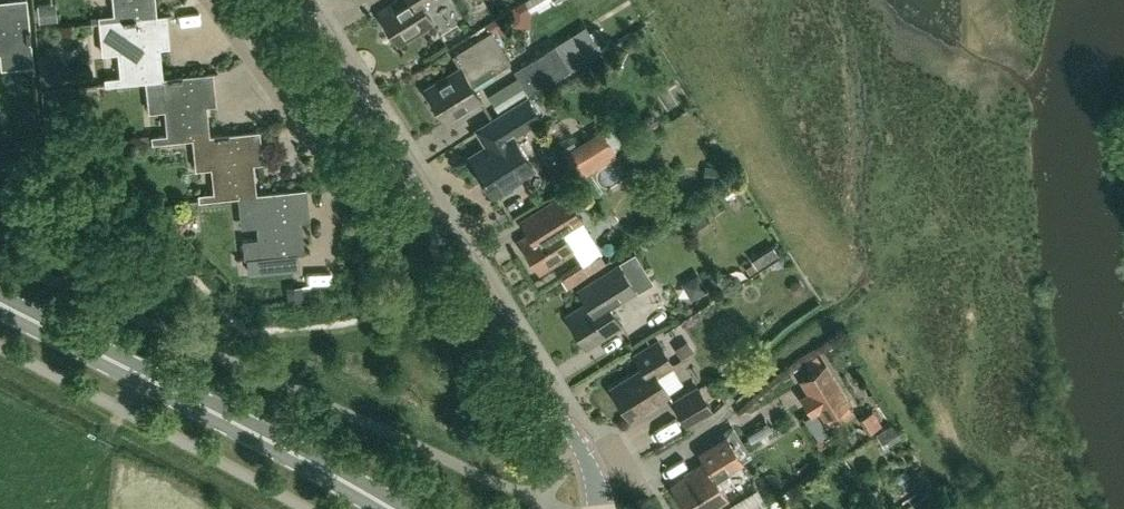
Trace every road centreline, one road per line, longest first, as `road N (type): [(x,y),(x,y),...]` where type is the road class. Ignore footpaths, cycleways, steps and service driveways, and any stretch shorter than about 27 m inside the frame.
road 1 (secondary): [(392,508),(0,304)]
road 2 (residential): [(599,508),(583,453),(392,150)]
road 3 (residential): [(392,150),(351,164),(319,153),(209,0)]
road 4 (residential): [(392,150),(297,0)]

